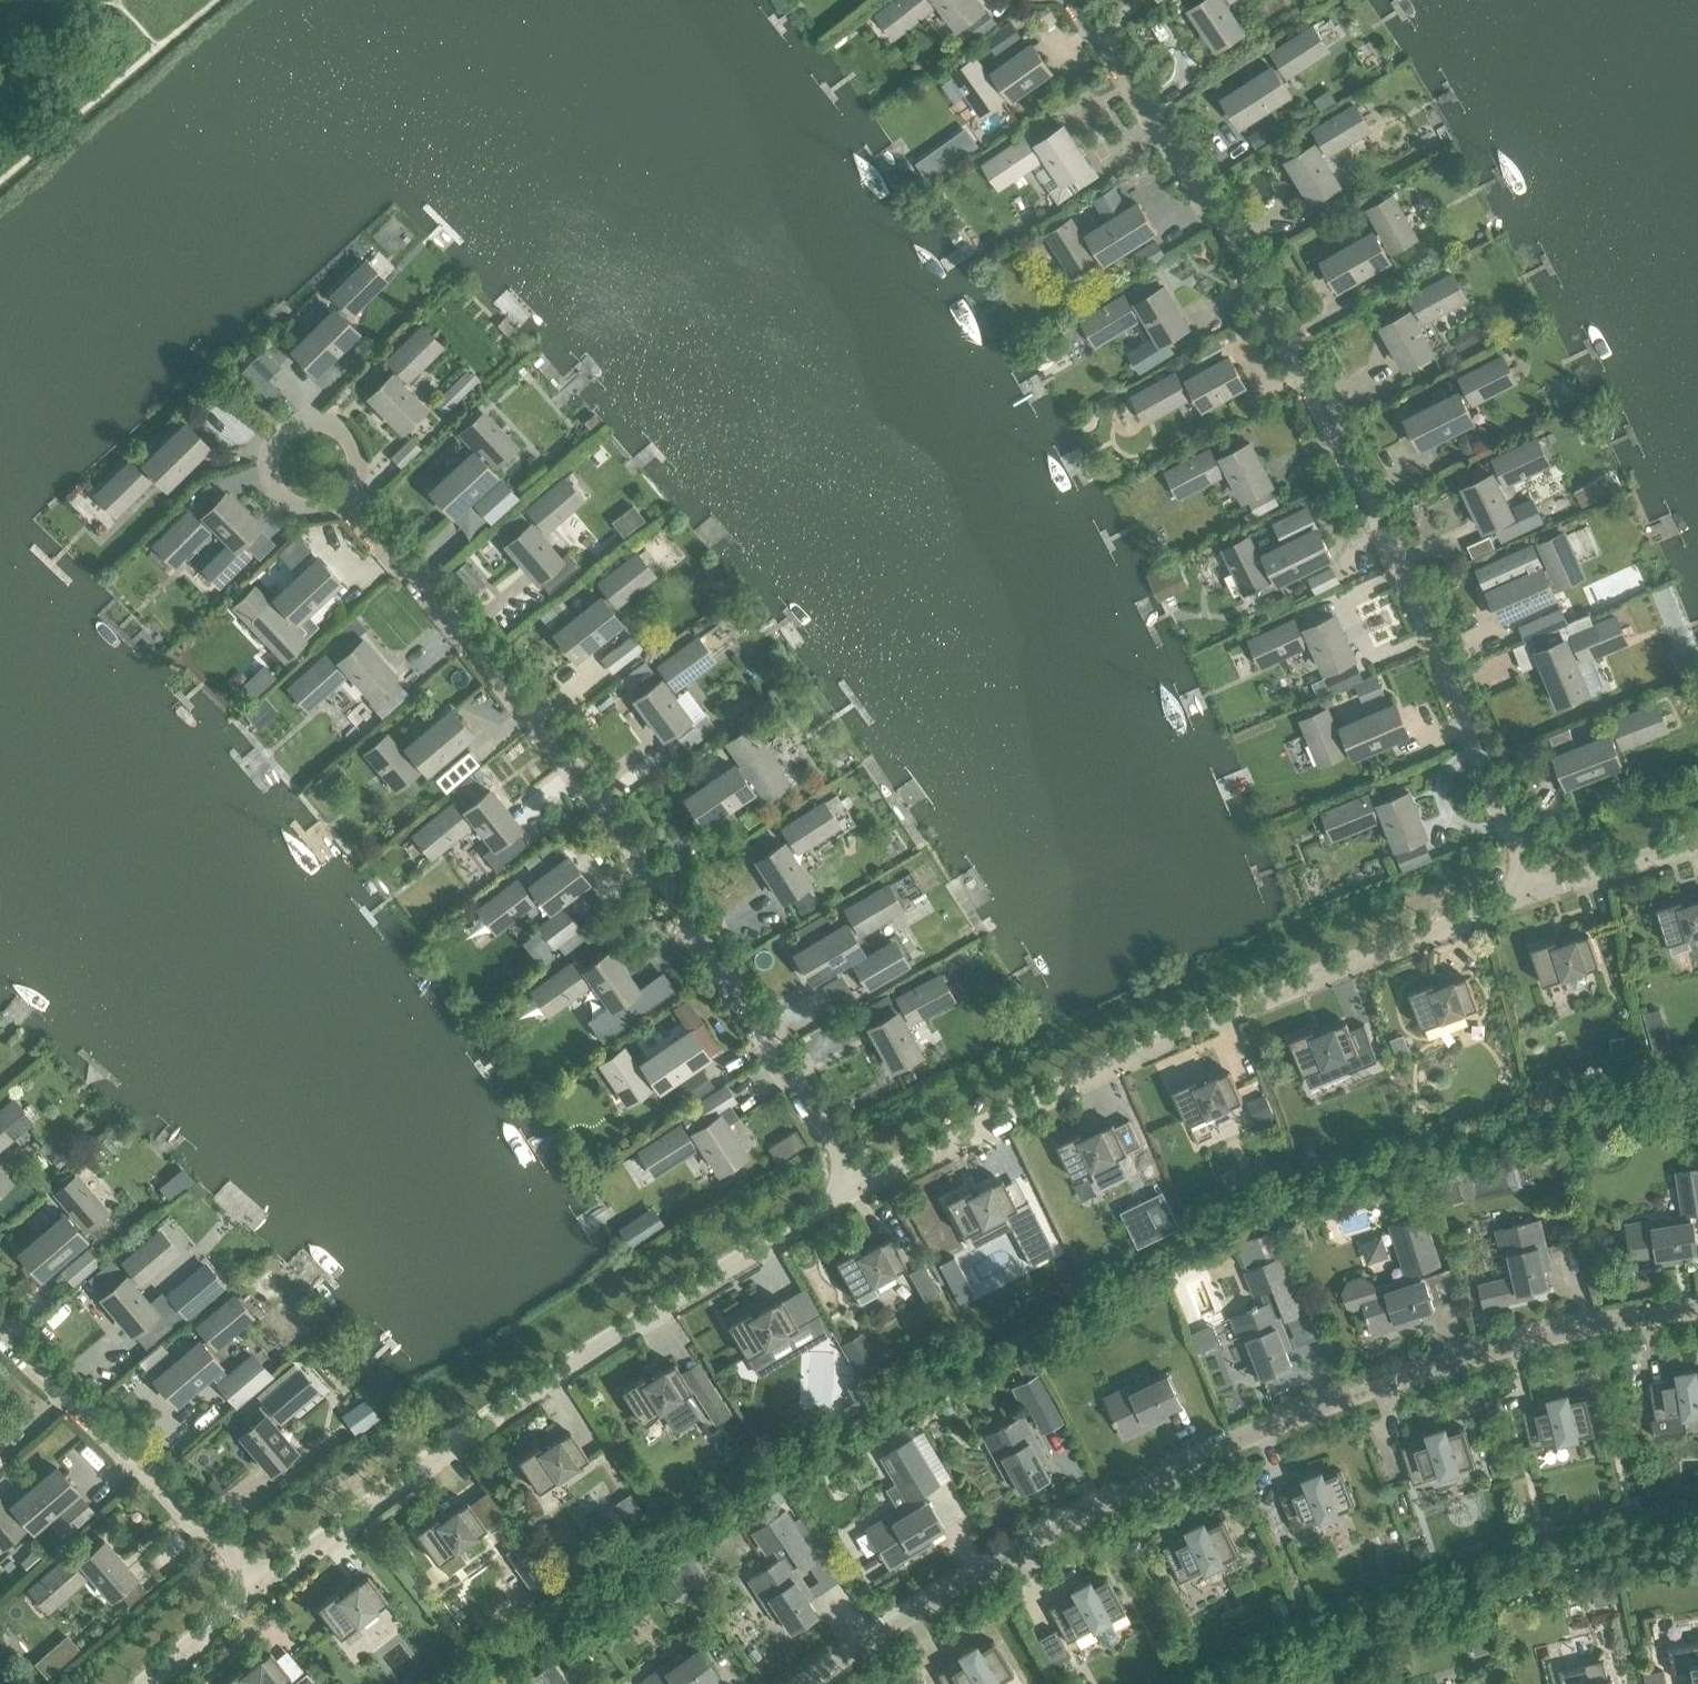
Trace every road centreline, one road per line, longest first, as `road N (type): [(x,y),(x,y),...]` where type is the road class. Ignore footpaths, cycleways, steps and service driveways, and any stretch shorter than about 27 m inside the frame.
road 1 (residential): [(1534,893),(1365,484),(1074,0)]
road 2 (residential): [(804,1683),(1031,1546),(1269,1432),(1476,1358),(1640,1318),(1697,1314)]
road 3 (residential): [(857,1190),(605,820),(430,603),(341,511)]
road 4 (residential): [(857,1190),(1180,1032),(1534,893)]
road 5 (residential): [(257,1587),(554,1373),(857,1190)]
road 6 (residential): [(257,1587),(0,1343)]
road 7 (residential): [(341,511),(355,486),(352,458),(333,436),(304,431),(278,444),(265,472),(283,513)]
road 8 (residential): [(1534,893),(1697,845)]
road 9 (residential): [(145,1683),(257,1587)]

